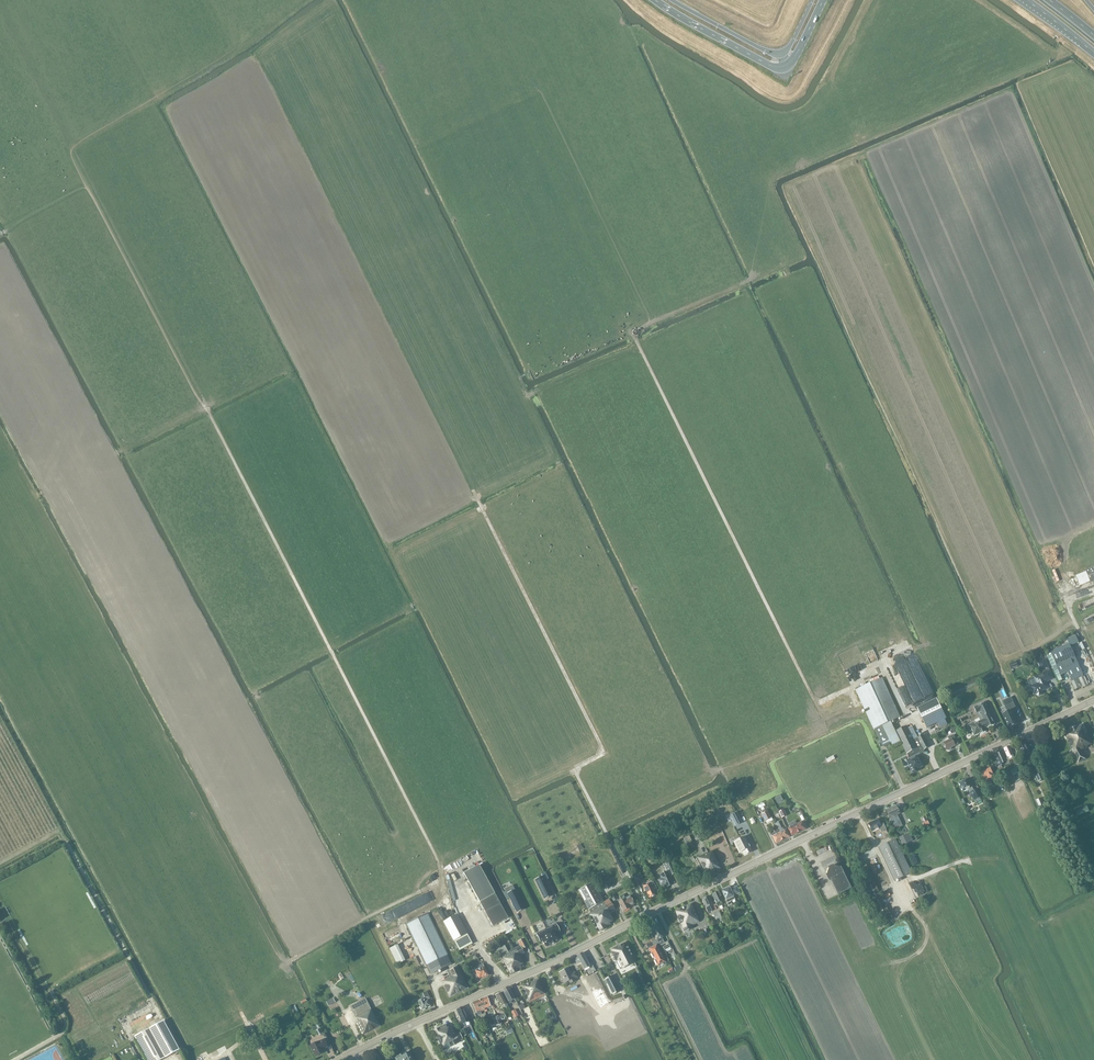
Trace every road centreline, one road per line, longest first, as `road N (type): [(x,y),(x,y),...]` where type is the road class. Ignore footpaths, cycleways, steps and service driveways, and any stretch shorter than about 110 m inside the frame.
road 1 (tertiary): [(343,1059),(1093,702)]
road 2 (track): [(647,915),(575,773),(603,749),(364,274)]
road 3 (track): [(443,1013),(403,922),(447,897),(441,867),(209,412)]
road 4 (track): [(755,277),(634,334),(821,712),(862,708)]
road 5 (track): [(930,116),(1093,489)]
road 6 (track): [(141,1059),(129,1033),(150,999),(65,839)]
road 7 (trunk): [(656,0),(763,61)]

